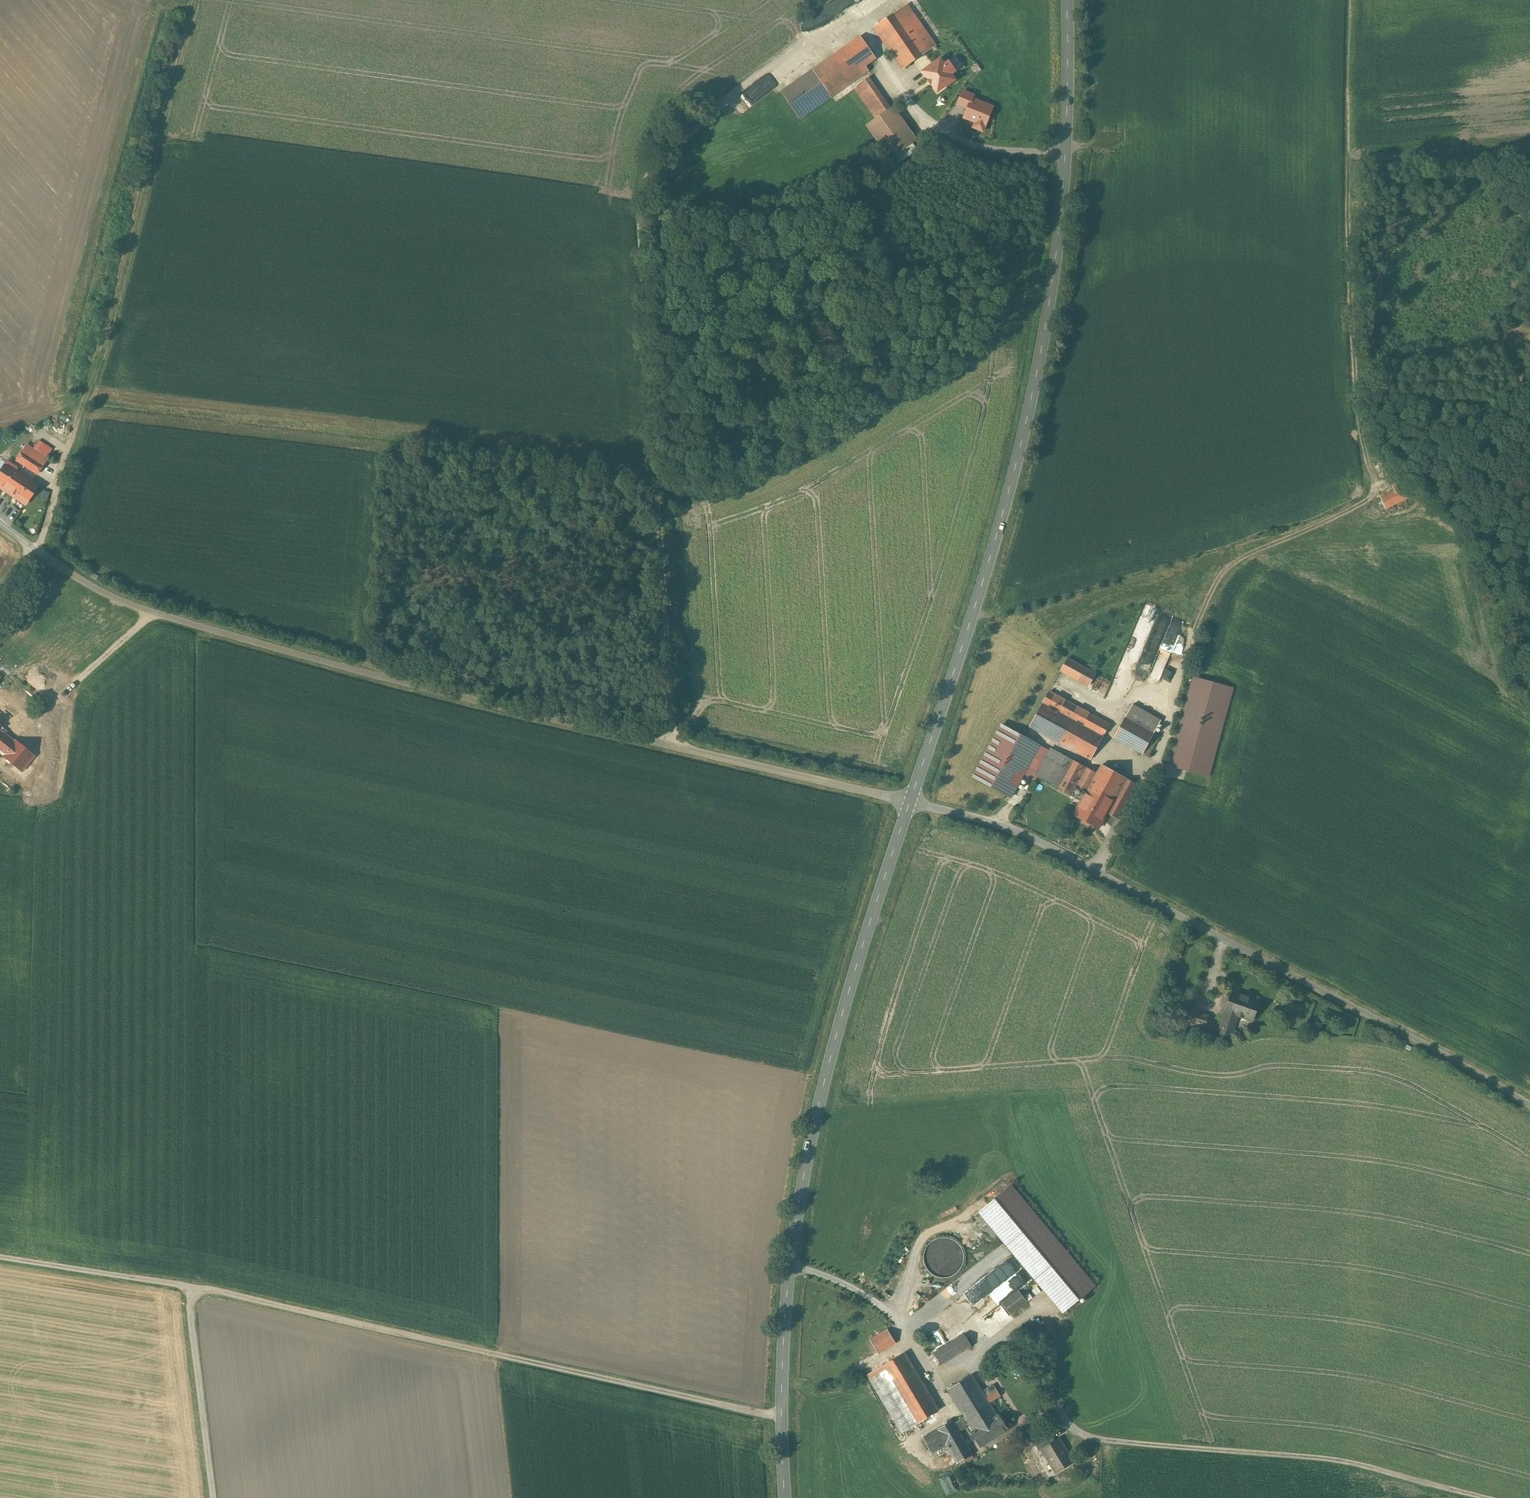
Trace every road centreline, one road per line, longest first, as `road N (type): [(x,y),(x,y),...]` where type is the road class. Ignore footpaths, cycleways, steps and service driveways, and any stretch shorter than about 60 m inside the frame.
road 1 (unclassified): [(910,801),(198,622),(74,571),(36,544)]
road 2 (tertiary): [(1066,0),(1058,236),(1031,401),(910,801)]
road 3 (tertiary): [(910,801),(826,1078),(802,1187),(785,1330),(785,1497)]
road 4 (unclassified): [(1529,1105),(1448,1053),(1044,843),(910,801)]
road 5 (track): [(193,1283),(782,1412)]
road 6 (track): [(1352,222),(1357,396),(1364,450),(1386,486),(1238,557),(1200,626)]
road 7 (track): [(1091,1431),(1330,1454),(1502,1497)]
road 8 (track): [(679,744),(658,463)]
road 9 (track): [(193,1283),(218,1497)]
road 10 (track): [(0,1253),(193,1283)]
road 11 (track): [(1529,336),(1354,365)]

